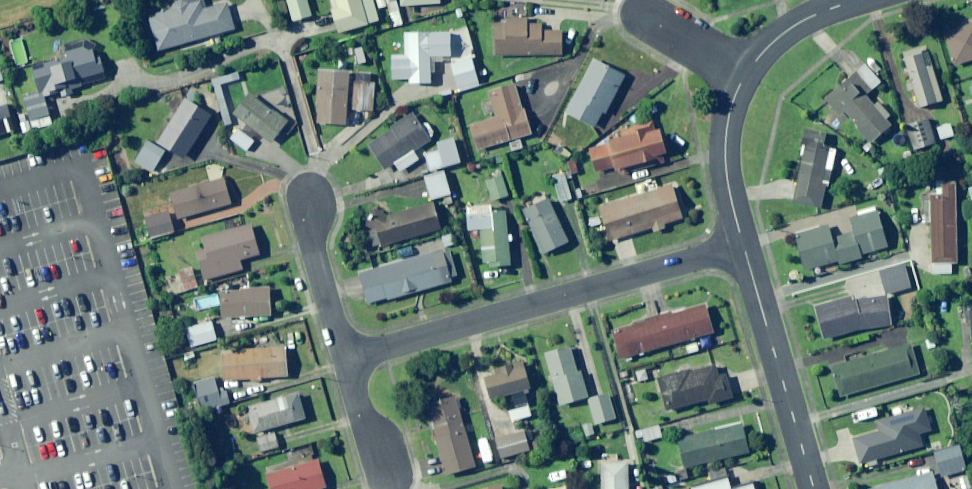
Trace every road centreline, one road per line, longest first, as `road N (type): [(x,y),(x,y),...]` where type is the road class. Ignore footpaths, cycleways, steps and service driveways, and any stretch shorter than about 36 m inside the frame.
road 1 (residential): [(344,361),(742,244)]
road 2 (residential): [(813,488),(742,244)]
road 3 (residential): [(742,244),(726,129),(745,72)]
road 4 (residential): [(310,194),(312,251),(344,361)]
road 5 (residential): [(745,72),(788,26),(859,0)]
road 6 (residential): [(344,361),(389,486)]
road 7 (residential): [(632,10),(745,72)]

